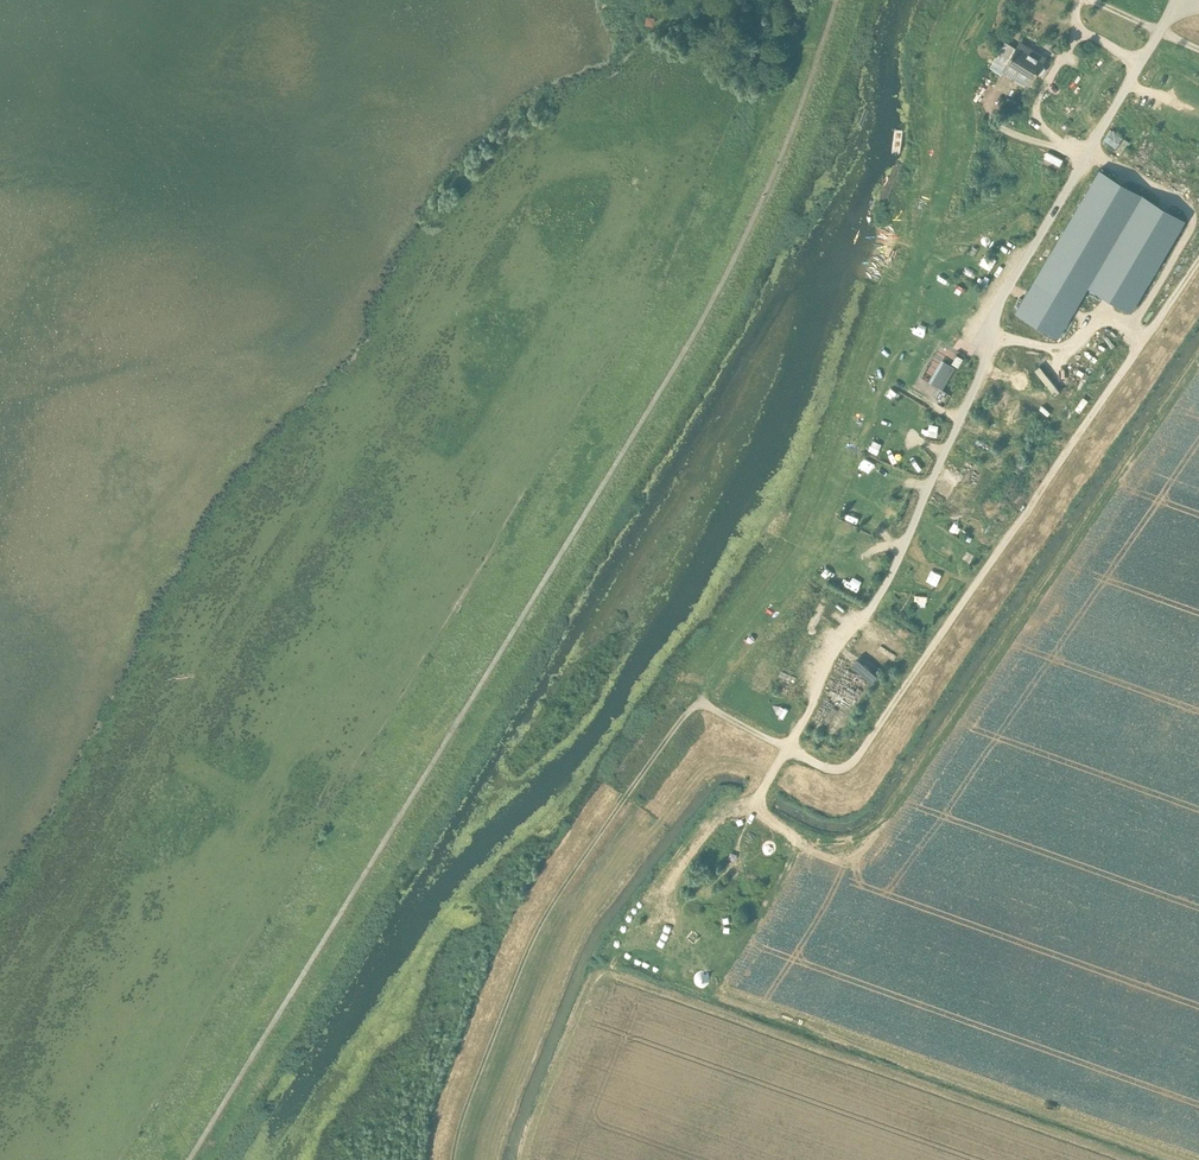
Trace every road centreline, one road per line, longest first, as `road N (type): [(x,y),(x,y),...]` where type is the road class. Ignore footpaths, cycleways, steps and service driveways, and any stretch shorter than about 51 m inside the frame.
road 1 (track): [(1198,263),(854,762),(832,770),(708,705),(693,708),(530,947),(455,1159)]
road 2 (track): [(1000,88),(990,107),(992,125),(1045,145),(1059,141),(1036,117),(1038,99),(1082,32),(1140,62),(1187,0)]
road 3 (track): [(1085,157),(973,346)]
road 4 (track): [(1059,141),(1085,157),(1140,62)]

